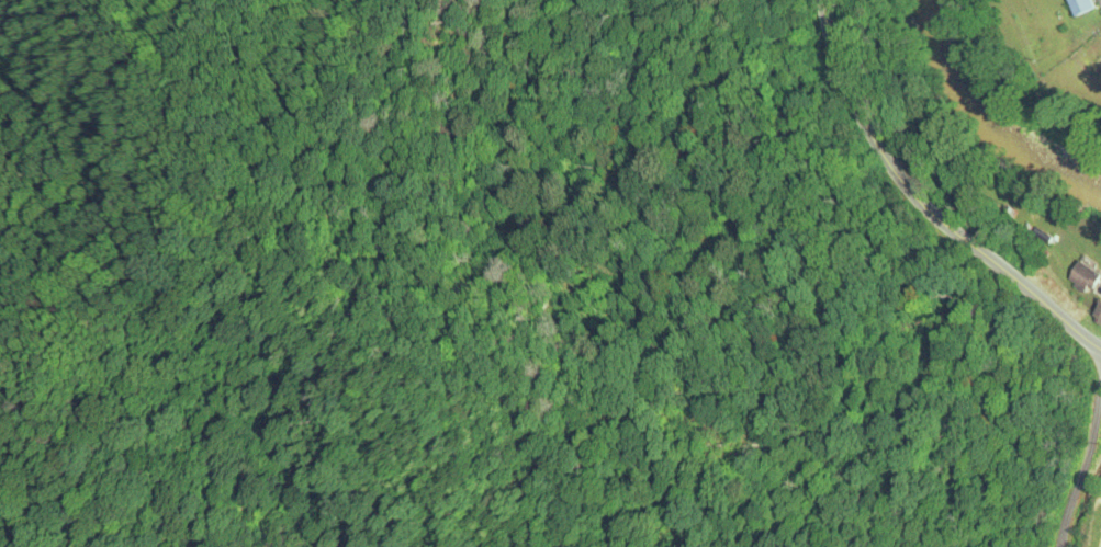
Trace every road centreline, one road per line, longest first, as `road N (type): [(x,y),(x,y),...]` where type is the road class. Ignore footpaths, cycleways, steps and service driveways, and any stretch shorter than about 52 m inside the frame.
road 1 (secondary): [(823,0),(845,91),(895,181),(920,210),(1100,350)]
road 2 (residential): [(1057,546),(1100,385)]

